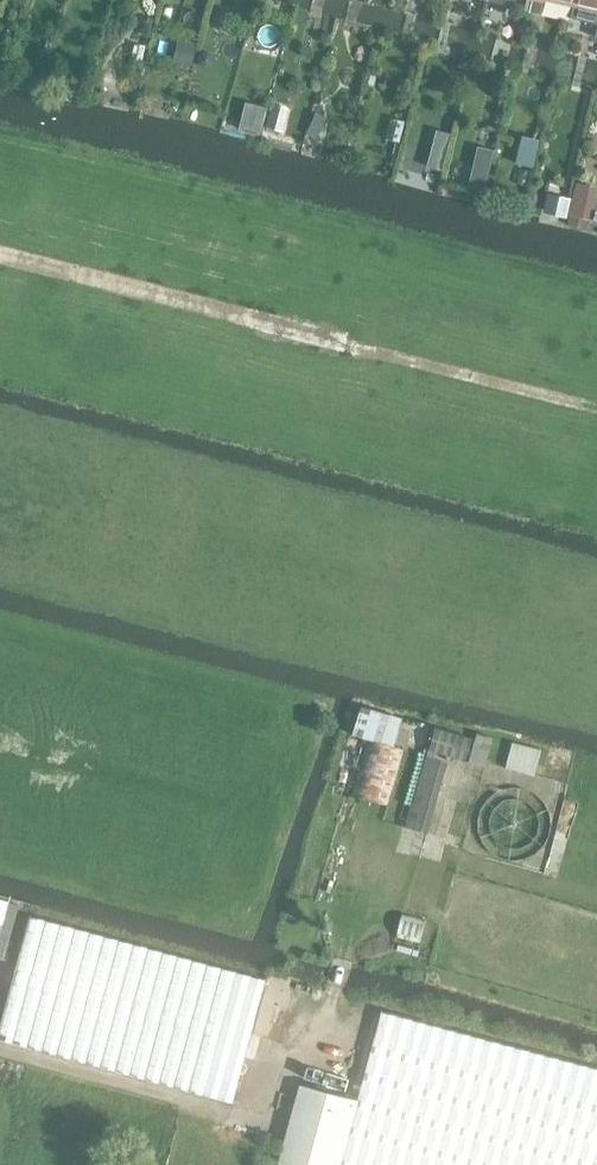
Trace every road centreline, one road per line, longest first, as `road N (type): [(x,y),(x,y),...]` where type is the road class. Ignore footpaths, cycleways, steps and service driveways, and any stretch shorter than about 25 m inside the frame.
road 1 (track): [(0,253),(587,403)]

